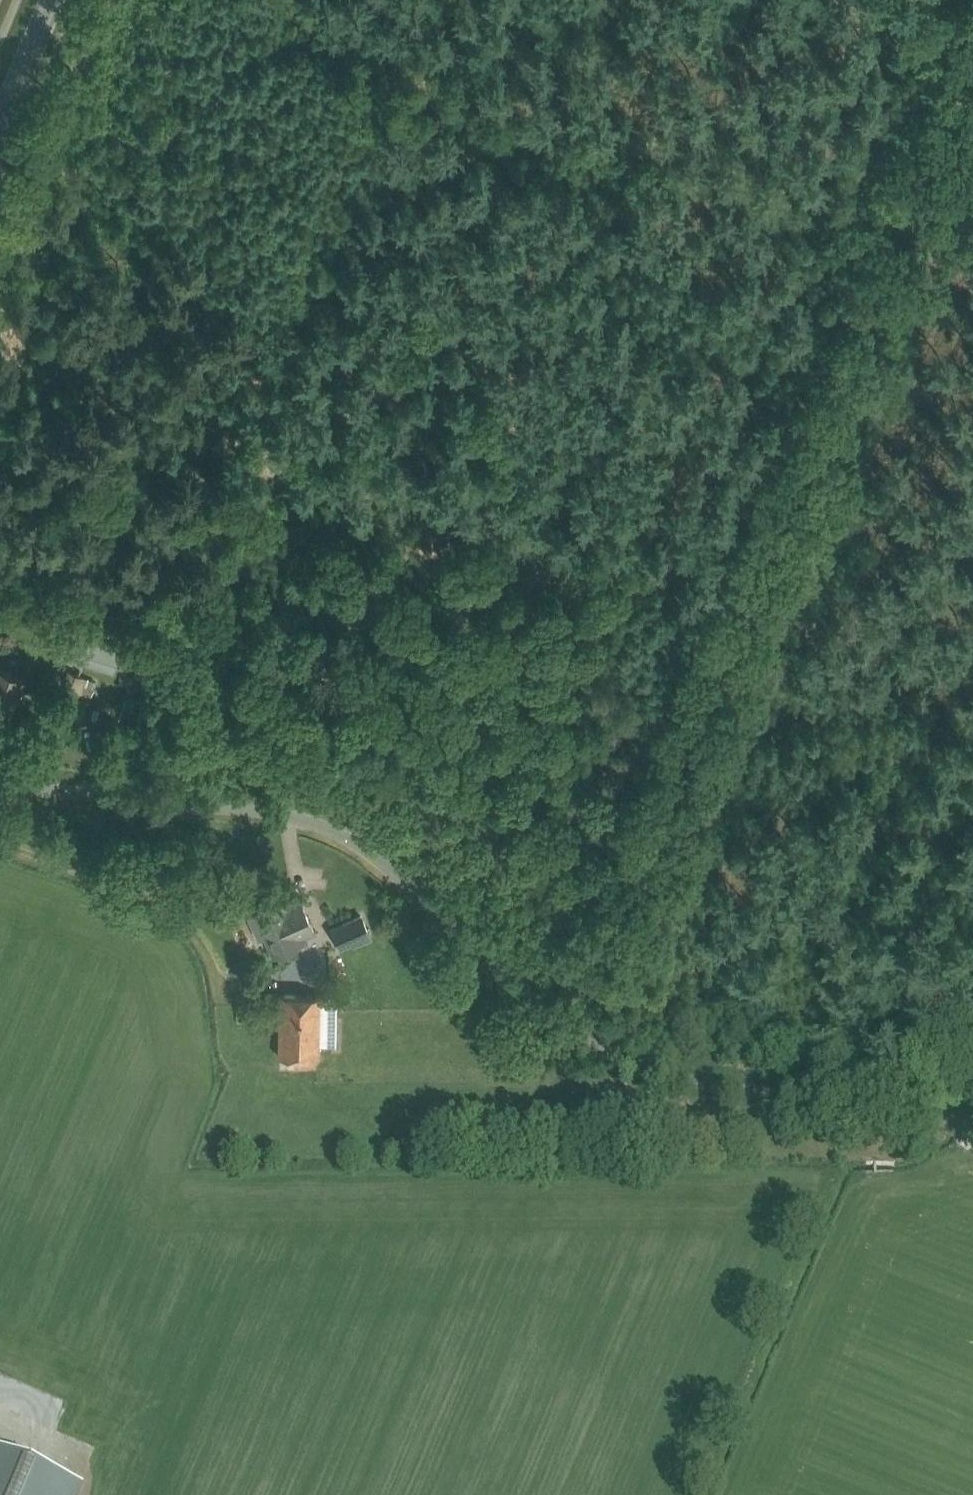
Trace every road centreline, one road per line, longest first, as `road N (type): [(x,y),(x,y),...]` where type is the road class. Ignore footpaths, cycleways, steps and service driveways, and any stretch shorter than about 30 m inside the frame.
road 1 (unclassified): [(972,1124),(647,1070),(548,1016),(373,850),(328,827),(272,811),(0,780)]
road 2 (track): [(0,837),(150,898),(186,926),(216,968),(246,982)]
road 3 (secondary): [(0,122),(52,0)]

